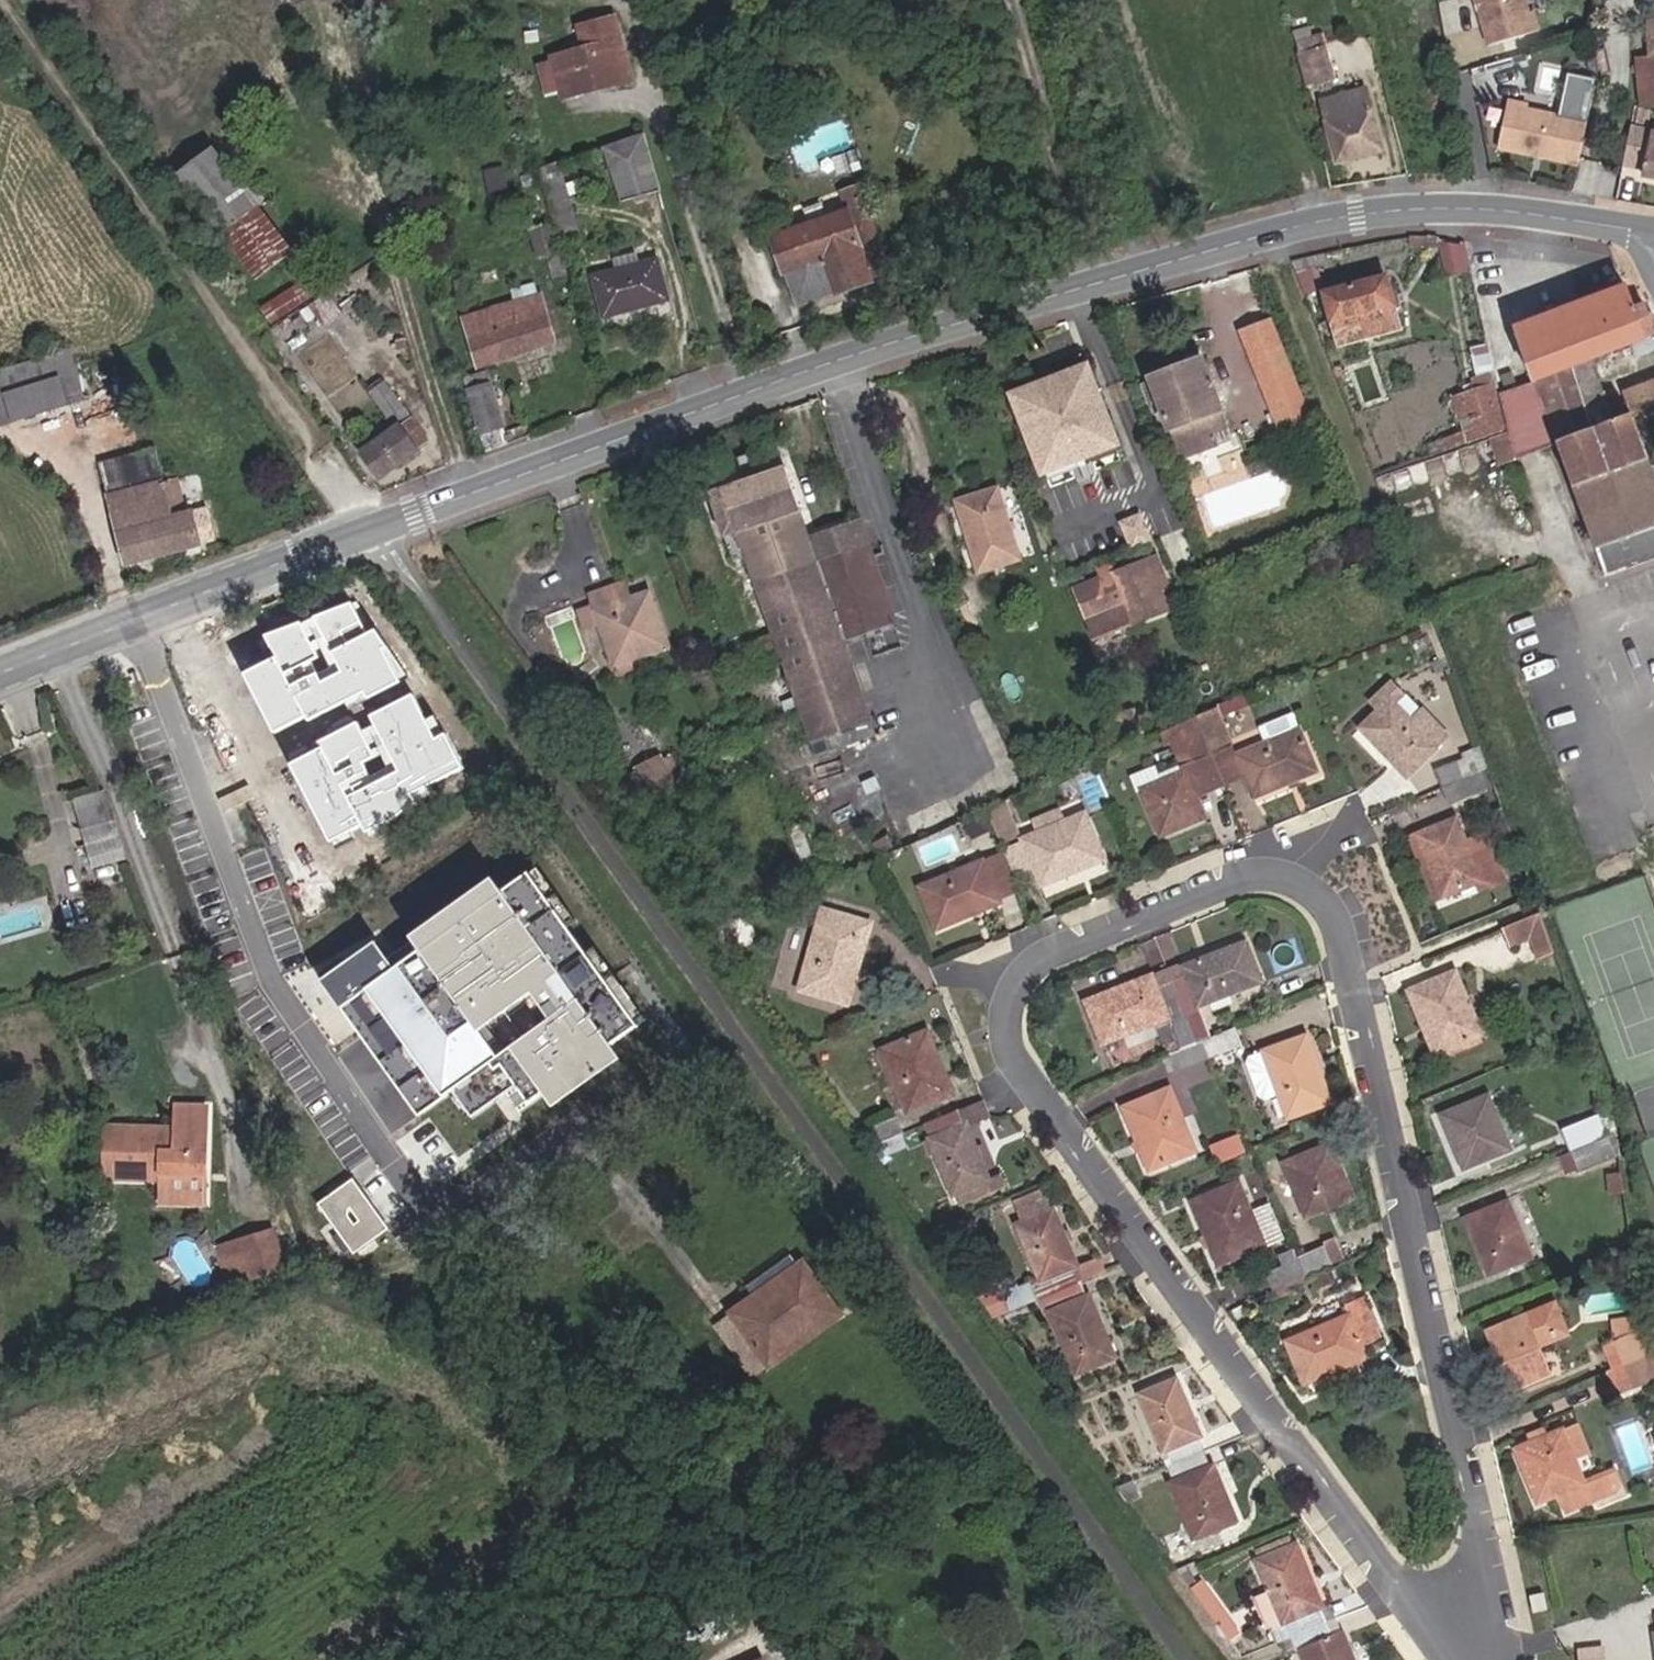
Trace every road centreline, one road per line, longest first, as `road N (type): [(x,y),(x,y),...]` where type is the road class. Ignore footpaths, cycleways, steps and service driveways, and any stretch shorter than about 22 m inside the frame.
road 1 (residential): [(1491,1659),(1474,1540),(1340,936),(1324,902),(1288,877),(1242,879),(1044,958),(1014,992),(1009,1031),(1018,1064),(1397,1583)]
road 2 (tertiary): [(0,670),(734,396),(1286,230),(1429,210),(1537,216),(1653,234)]
road 3 (track): [(6,0),(372,530)]

